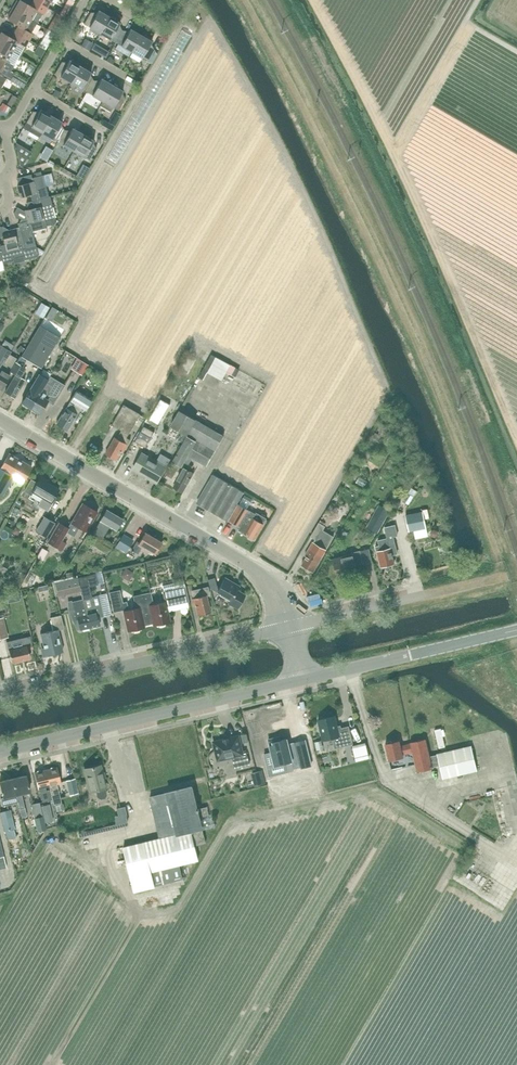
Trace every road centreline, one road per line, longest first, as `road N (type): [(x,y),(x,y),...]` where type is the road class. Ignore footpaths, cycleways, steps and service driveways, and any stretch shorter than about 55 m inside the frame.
road 1 (unclassified): [(289,626),(258,572),(0,422)]
road 2 (unclassified): [(0,753),(302,680)]
road 3 (unclassified): [(0,696),(289,626)]
road 4 (unclassified): [(289,626),(505,577)]
road 5 (unclassified): [(302,680),(516,629)]

